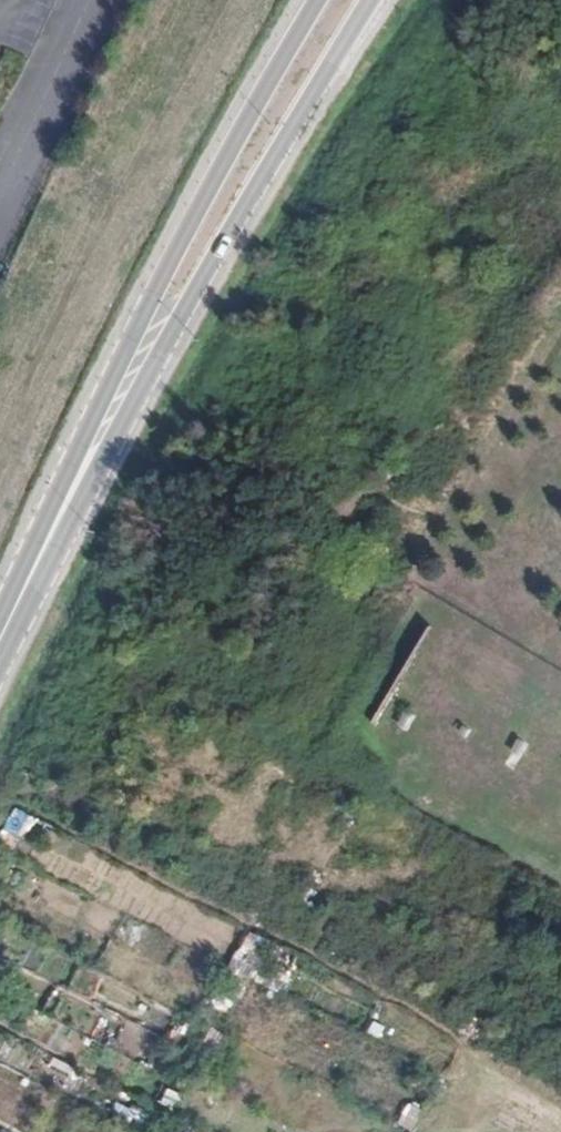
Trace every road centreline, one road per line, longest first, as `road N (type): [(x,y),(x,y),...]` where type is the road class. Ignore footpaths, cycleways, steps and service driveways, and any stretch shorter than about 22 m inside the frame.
road 1 (primary): [(0,684),(219,247),(364,0)]
road 2 (primary): [(310,0),(141,295),(0,577)]
road 3 (primary): [(51,534),(371,0)]
road 4 (primary): [(315,0),(87,429),(51,534)]

